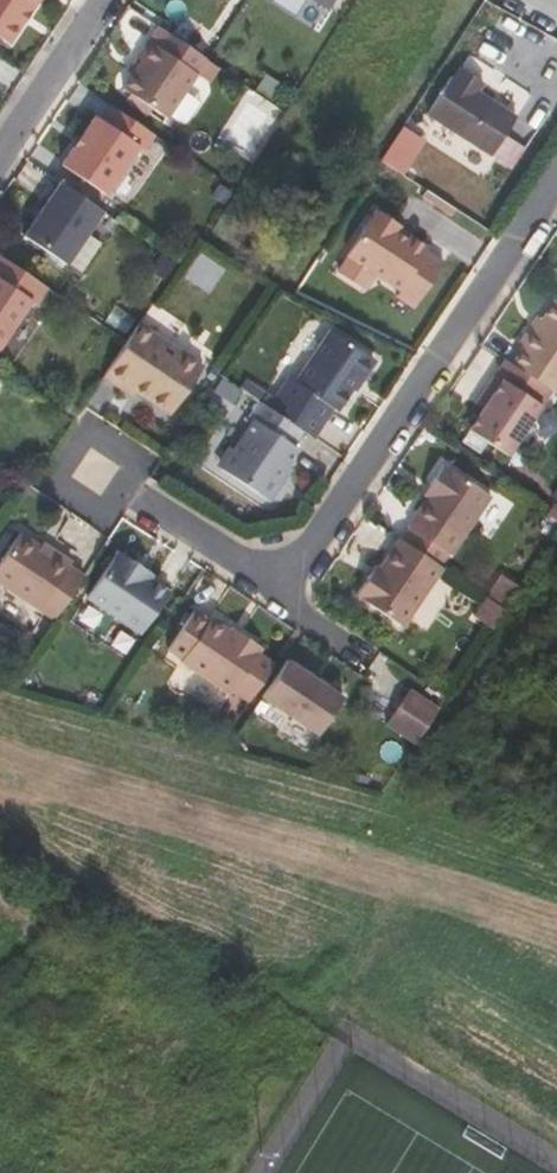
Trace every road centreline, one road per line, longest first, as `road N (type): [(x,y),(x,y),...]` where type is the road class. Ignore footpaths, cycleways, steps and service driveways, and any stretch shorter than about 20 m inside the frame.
road 1 (residential): [(556,172),(282,597)]
road 2 (residential): [(282,597),(97,473)]
road 3 (residential): [(101,0),(0,149)]

